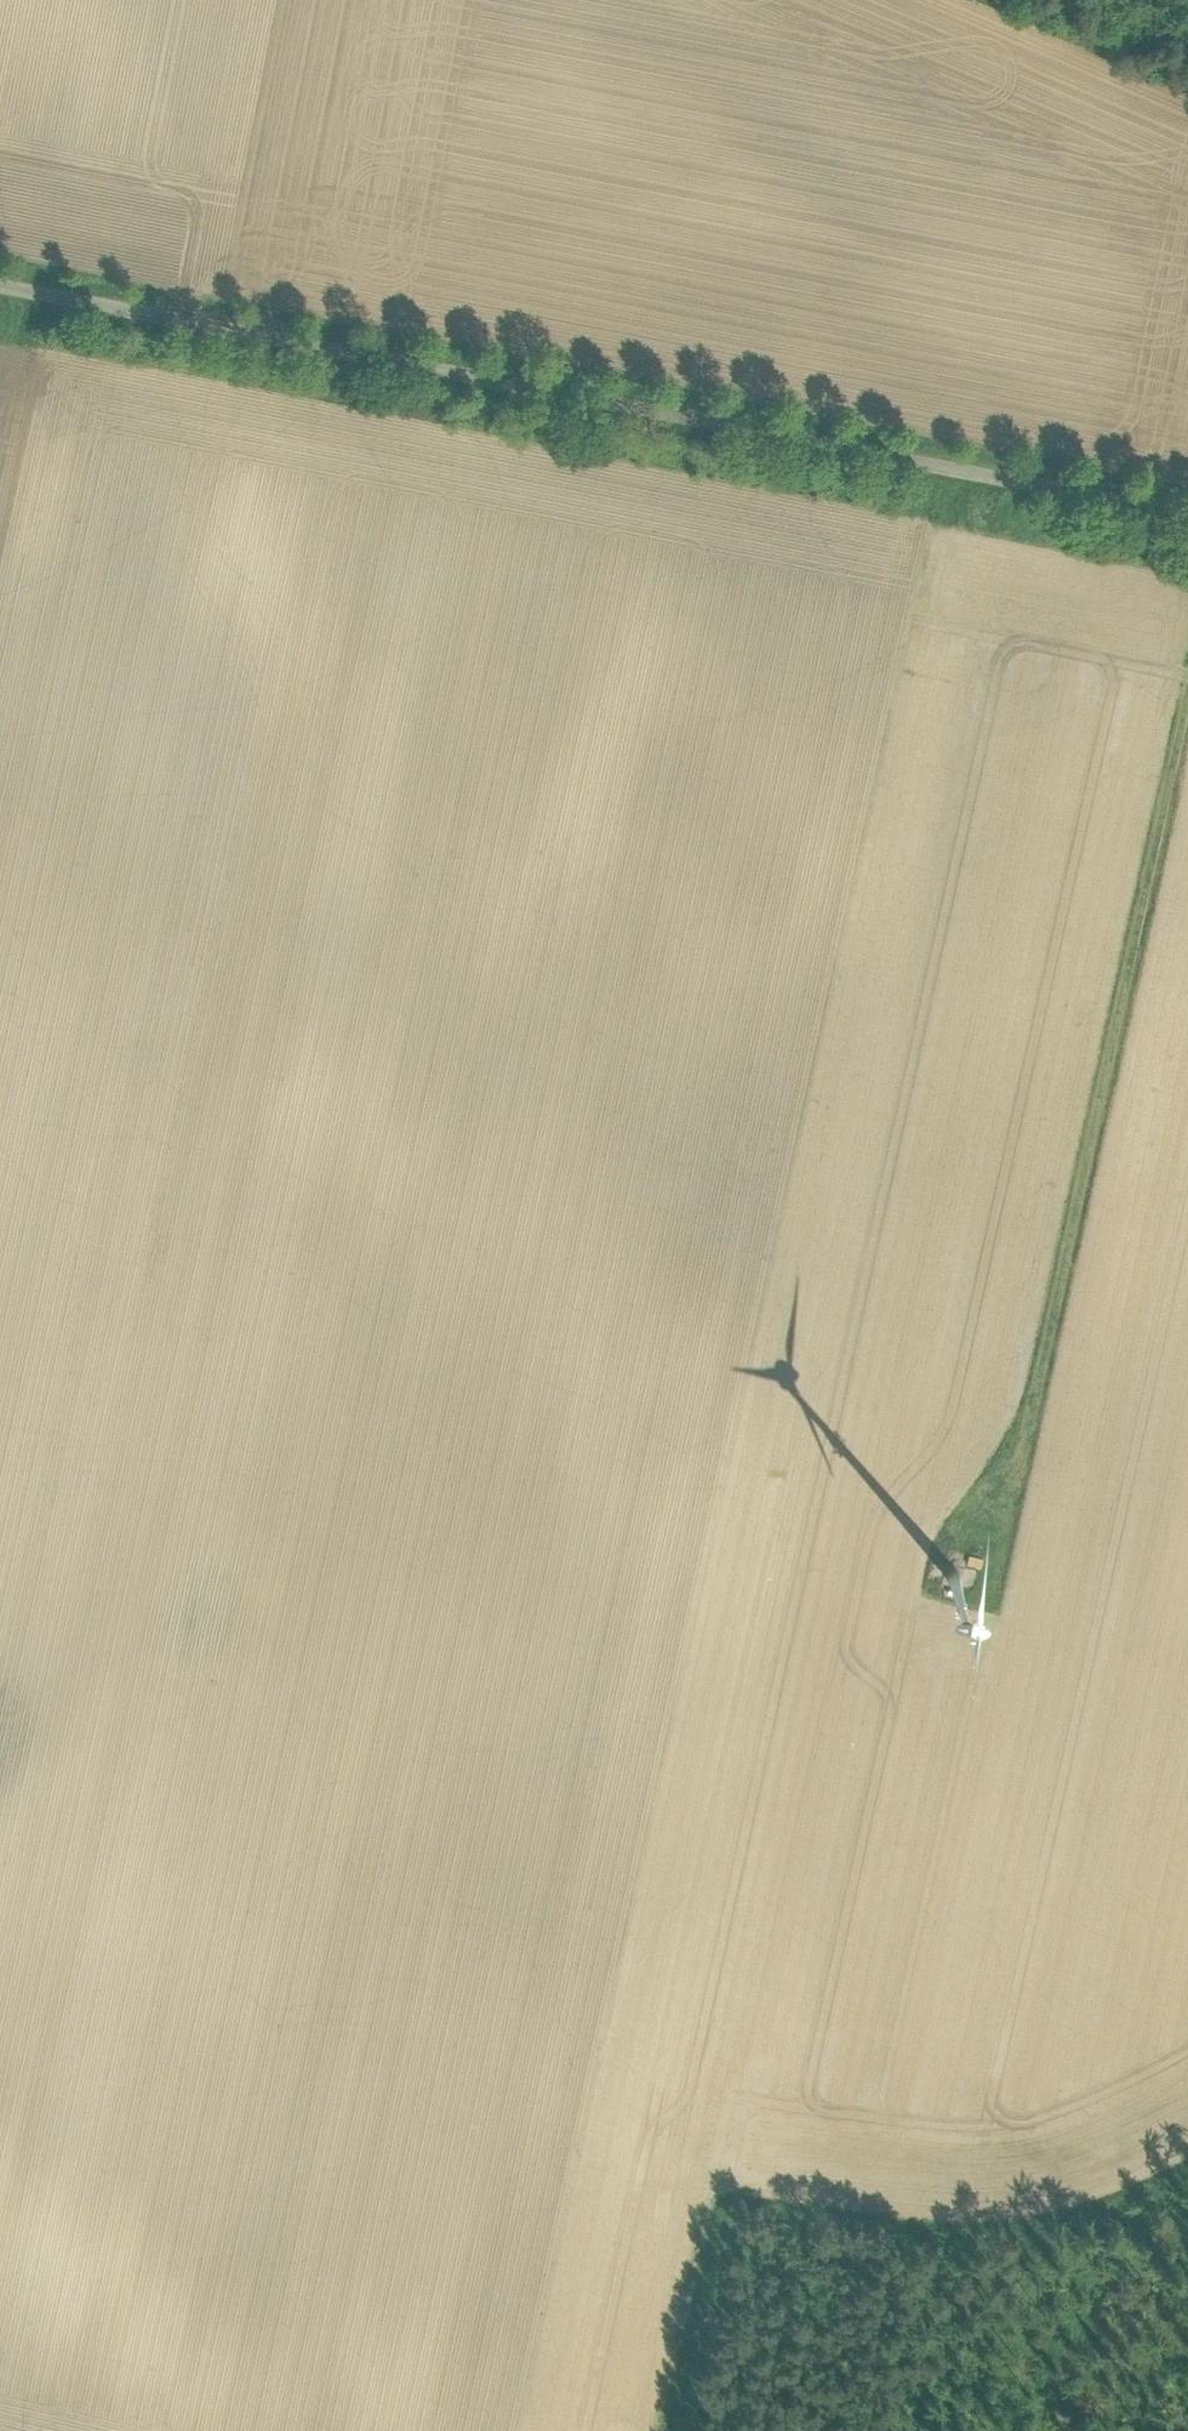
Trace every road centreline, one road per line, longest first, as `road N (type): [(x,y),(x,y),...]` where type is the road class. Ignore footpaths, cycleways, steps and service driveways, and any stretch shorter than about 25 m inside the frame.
road 1 (unclassified): [(0,277),(1187,507)]
road 2 (track): [(1187,726),(996,1574)]

